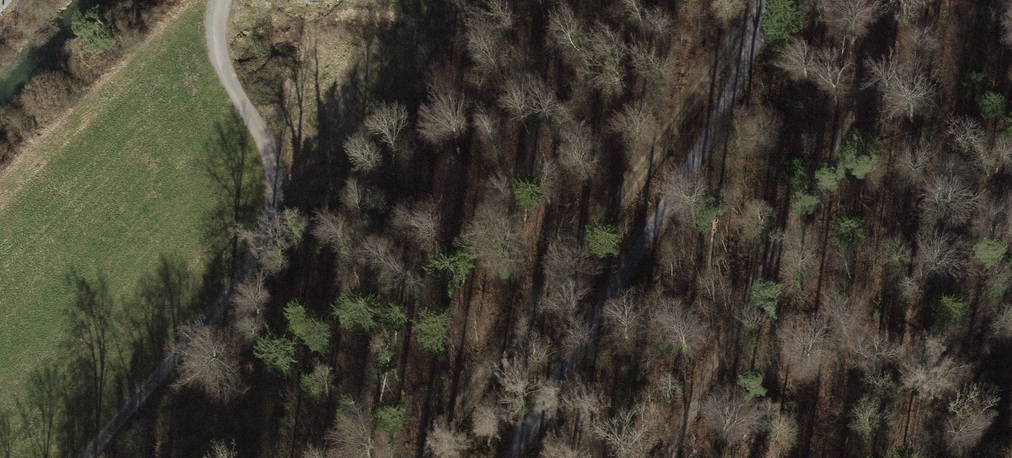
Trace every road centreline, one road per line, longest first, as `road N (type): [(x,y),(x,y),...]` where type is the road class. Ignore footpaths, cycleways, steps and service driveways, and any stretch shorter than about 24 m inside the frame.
road 1 (track): [(426,457),(773,0)]
road 2 (track): [(85,457),(241,279),(274,218),(271,154),(219,55),(216,0)]
road 3 (track): [(512,457),(690,171),(774,0)]

